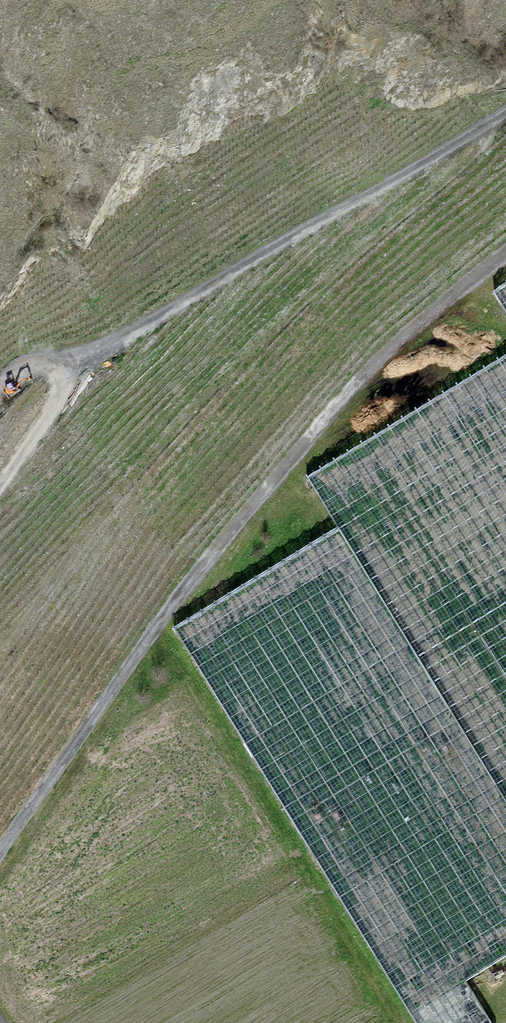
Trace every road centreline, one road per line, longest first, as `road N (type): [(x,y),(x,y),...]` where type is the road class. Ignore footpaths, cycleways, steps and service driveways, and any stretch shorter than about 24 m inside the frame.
road 1 (track): [(0,850),(198,568),(301,446),(392,345),(505,254)]
road 2 (track): [(493,122),(468,157),(294,308),(110,511),(0,669)]
road 3 (track): [(66,393),(111,348),(505,113)]
road 4 (track): [(0,486),(66,393),(49,362),(0,391)]

